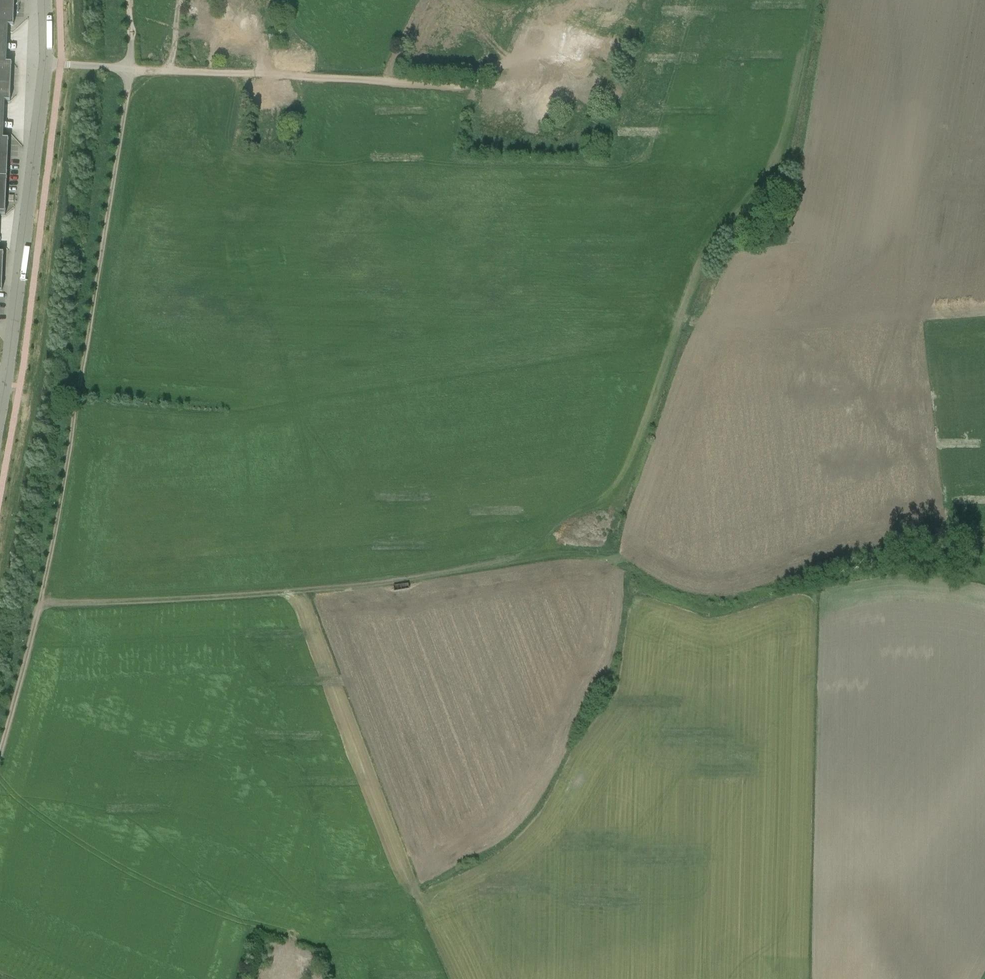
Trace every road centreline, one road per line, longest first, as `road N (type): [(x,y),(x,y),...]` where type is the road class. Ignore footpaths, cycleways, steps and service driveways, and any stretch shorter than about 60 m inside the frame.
road 1 (track): [(130,67),(46,552),(0,751)]
road 2 (unclassified): [(44,63),(501,85)]
road 3 (unclassified): [(4,384),(44,63)]

